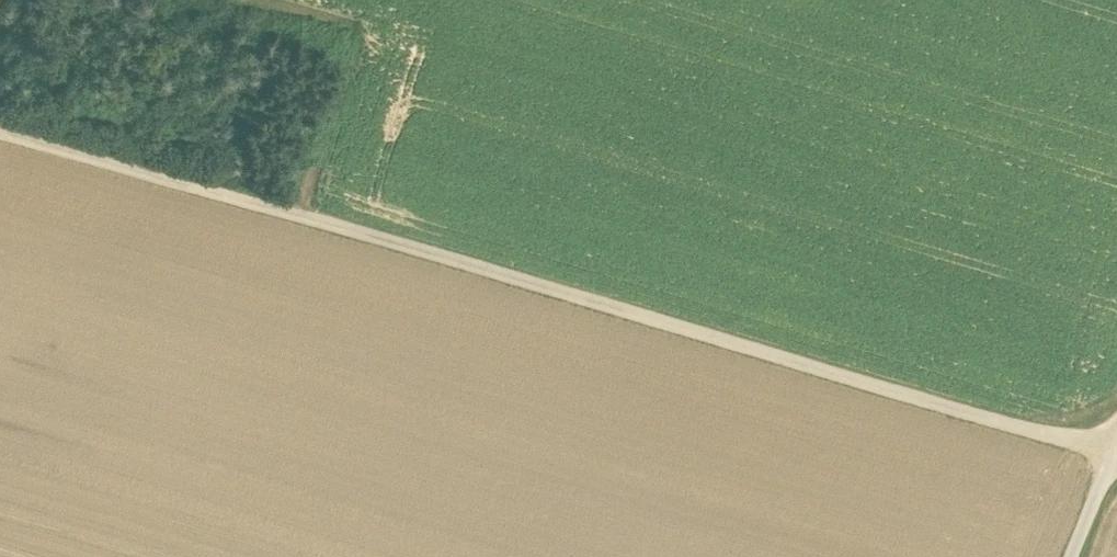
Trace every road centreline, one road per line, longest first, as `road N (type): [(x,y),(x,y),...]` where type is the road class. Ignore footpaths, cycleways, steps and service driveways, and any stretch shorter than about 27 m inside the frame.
road 1 (track): [(0,144),(1115,460)]

